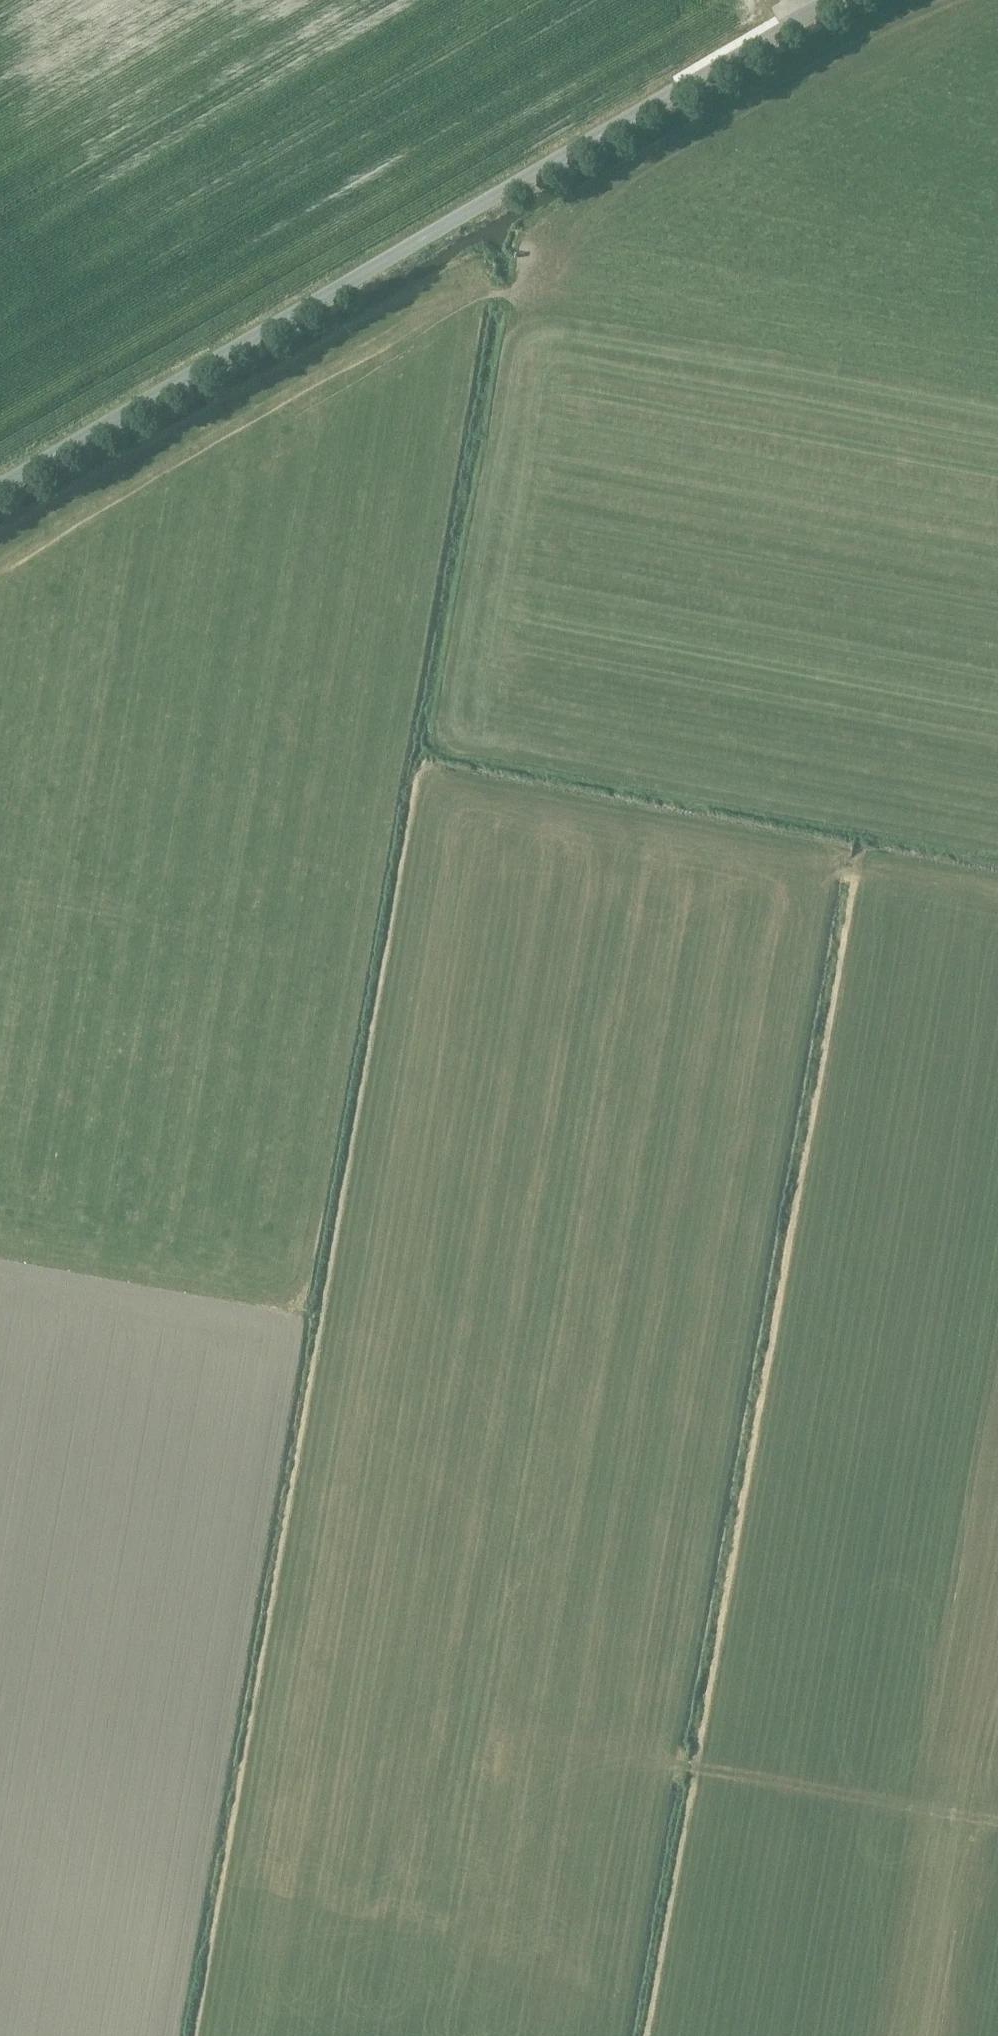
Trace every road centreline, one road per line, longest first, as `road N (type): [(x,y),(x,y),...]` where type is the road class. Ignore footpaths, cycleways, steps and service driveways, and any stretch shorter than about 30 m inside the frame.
road 1 (unclassified): [(0,496),(849,0)]

